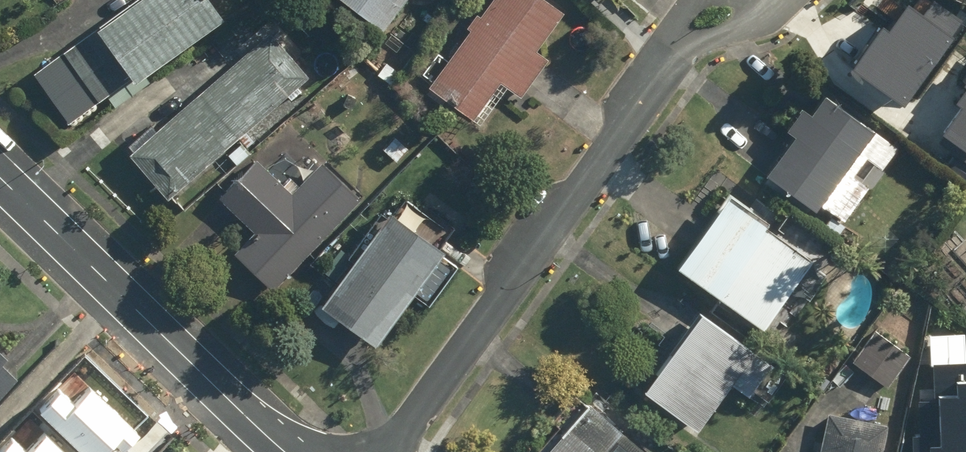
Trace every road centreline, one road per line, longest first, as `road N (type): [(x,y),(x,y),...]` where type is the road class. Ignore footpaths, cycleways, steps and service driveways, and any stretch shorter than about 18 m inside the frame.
road 1 (residential): [(387,451),(687,33),(725,0)]
road 2 (unclassified): [(280,451),(0,178)]

